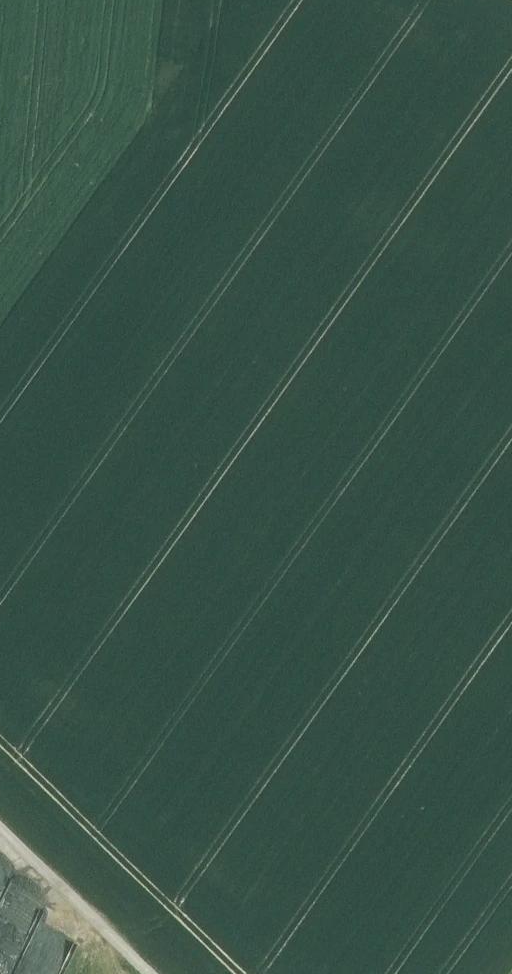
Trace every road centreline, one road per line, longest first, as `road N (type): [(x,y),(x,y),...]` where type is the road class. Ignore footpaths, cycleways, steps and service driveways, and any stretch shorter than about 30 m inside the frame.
road 1 (unclassified): [(0,828),(149,973)]

